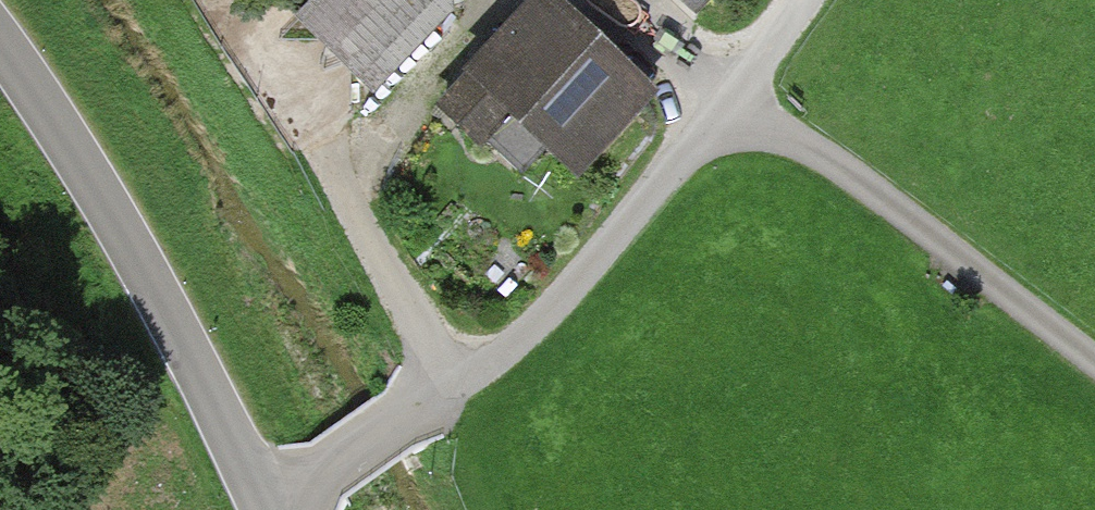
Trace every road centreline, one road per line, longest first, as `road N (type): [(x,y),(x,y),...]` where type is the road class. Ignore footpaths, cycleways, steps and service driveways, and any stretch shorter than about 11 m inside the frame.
road 1 (unclassified): [(0,36),(107,189),(273,509)]
road 2 (track): [(811,0),(725,116),(518,342),(447,386)]
road 3 (track): [(213,0),(346,199),(447,386)]
road 4 (track): [(725,116),(837,168),(1094,360)]
road 5 (track): [(447,386),(281,509)]

